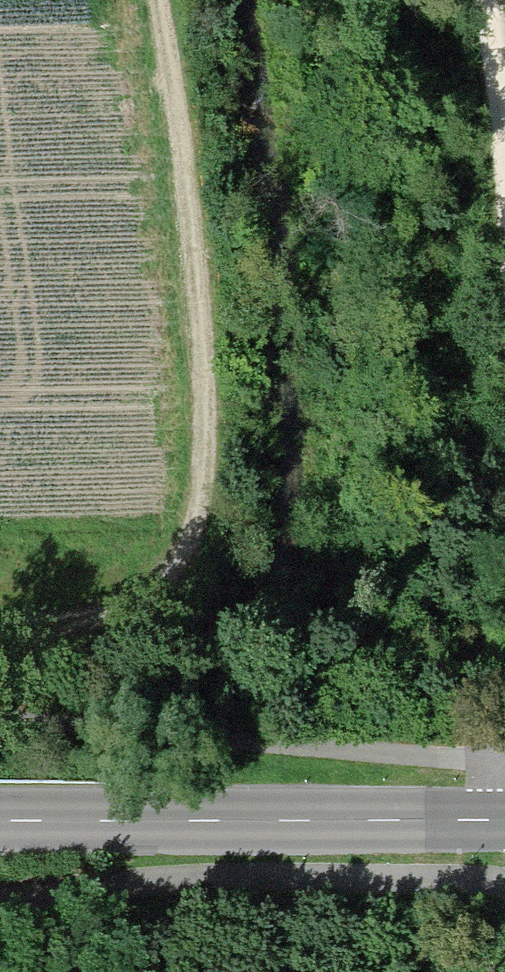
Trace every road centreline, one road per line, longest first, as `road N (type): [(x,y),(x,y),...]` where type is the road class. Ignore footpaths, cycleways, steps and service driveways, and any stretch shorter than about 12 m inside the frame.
road 1 (track): [(0,628),(74,623),(136,599),(199,500),(202,371),(163,0)]
road 2 (track): [(504,761),(273,749),(0,715)]
road 3 (track): [(0,900),(124,887),(485,879),(504,887)]
road 4 (tertiary): [(0,820),(504,820)]
road 5 (track): [(477,0),(504,249)]

